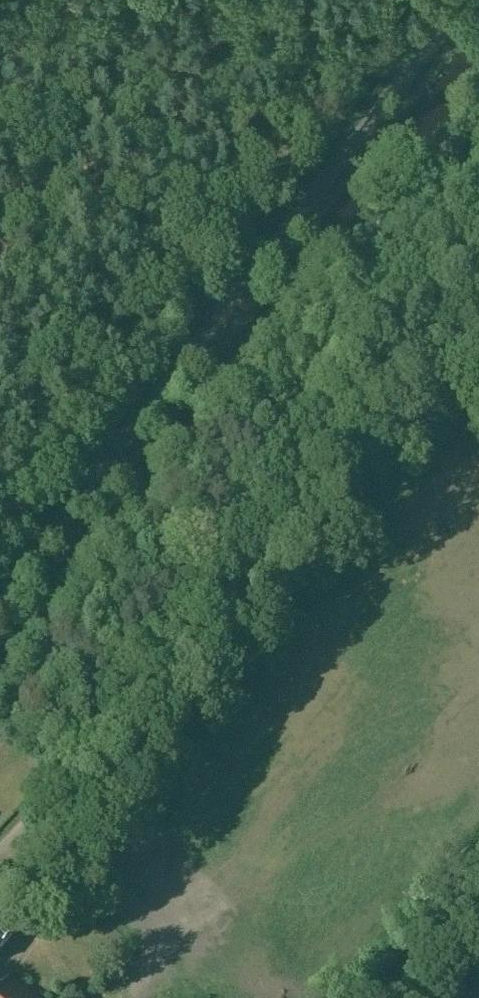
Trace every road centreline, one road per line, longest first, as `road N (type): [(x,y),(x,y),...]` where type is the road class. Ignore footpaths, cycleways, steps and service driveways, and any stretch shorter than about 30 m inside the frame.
road 1 (unclassified): [(0,602),(464,0)]
road 2 (track): [(76,758),(478,169)]

